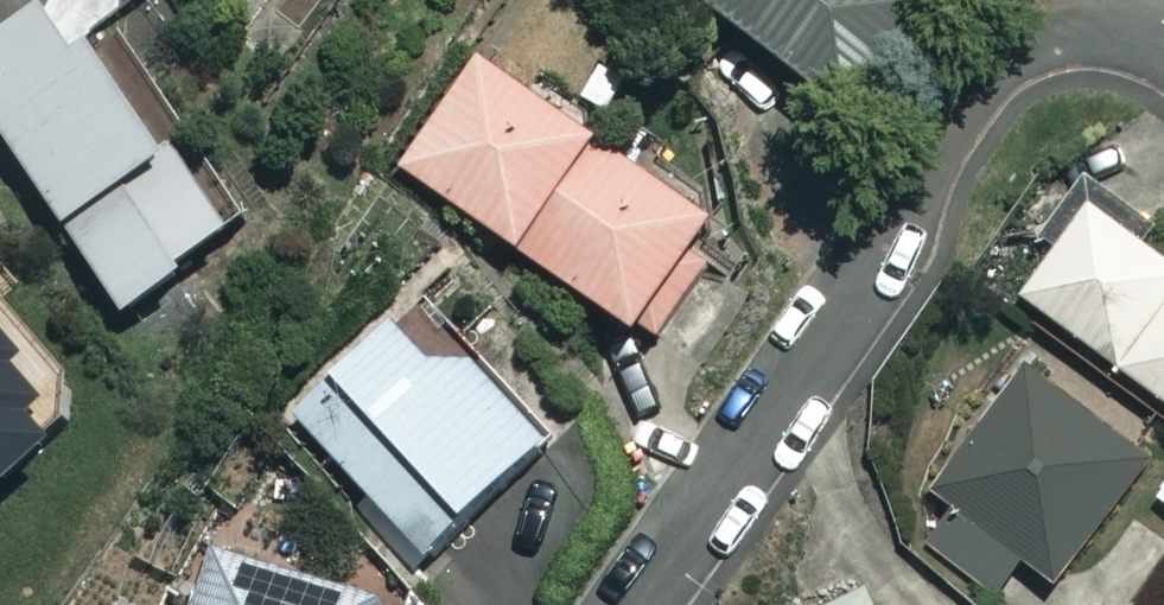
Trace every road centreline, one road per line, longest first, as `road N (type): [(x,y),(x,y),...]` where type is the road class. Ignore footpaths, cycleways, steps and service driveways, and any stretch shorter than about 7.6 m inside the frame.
road 1 (residential): [(630,604),(900,236),(979,84),(1014,44),(1051,18),(1096,6),(1163,23)]

